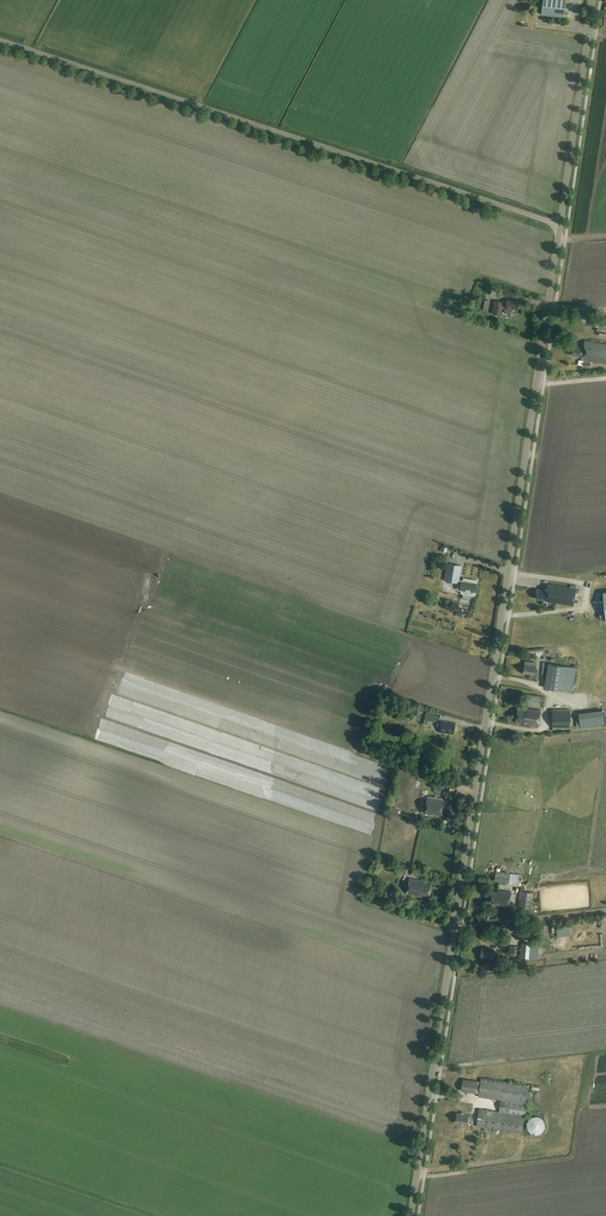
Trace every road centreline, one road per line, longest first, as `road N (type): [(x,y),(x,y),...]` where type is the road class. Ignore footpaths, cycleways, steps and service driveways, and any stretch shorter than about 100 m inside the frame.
road 1 (tertiary): [(411,1215),(560,224)]
road 2 (unclassified): [(560,224),(0,40)]
road 3 (tertiary): [(560,224),(593,0)]
road 4 (track): [(455,927),(605,910)]

